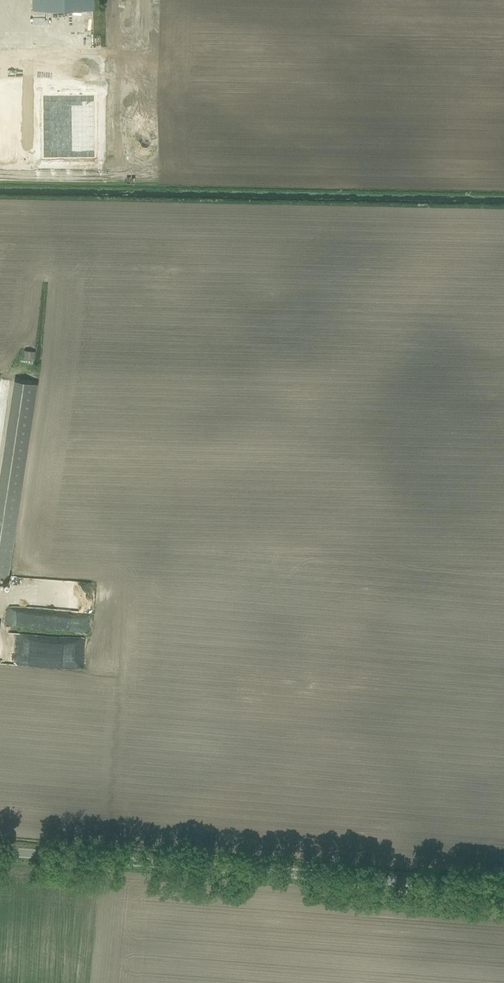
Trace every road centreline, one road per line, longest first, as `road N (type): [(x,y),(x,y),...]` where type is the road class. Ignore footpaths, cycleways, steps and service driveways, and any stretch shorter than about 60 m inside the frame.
road 1 (unclassified): [(0,851),(503,888)]

